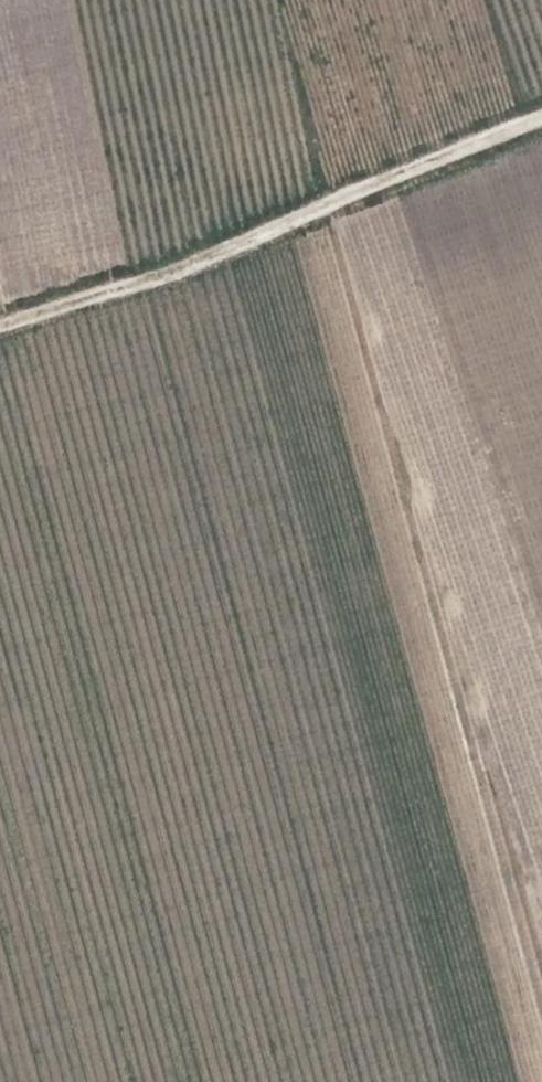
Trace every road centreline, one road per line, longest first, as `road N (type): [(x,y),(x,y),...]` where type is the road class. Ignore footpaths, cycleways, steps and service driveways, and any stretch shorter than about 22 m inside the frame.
road 1 (track): [(0,328),(225,252),(541,116)]

